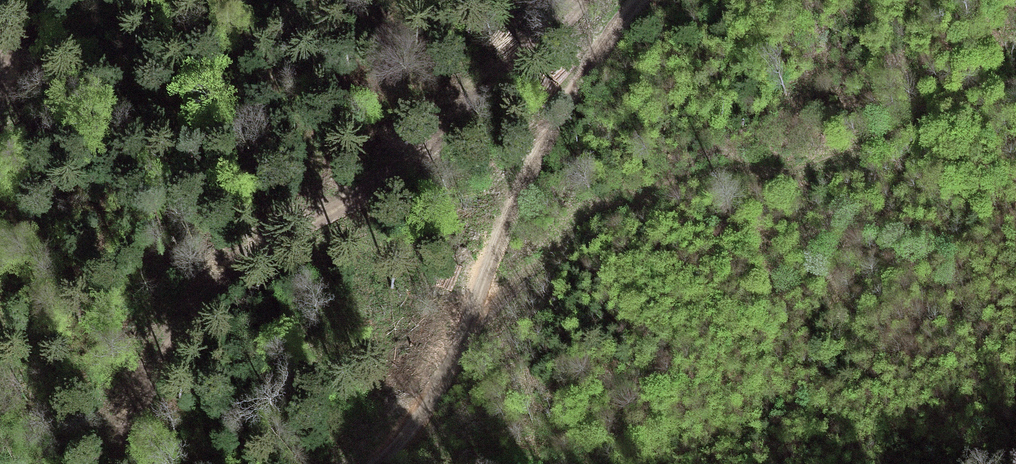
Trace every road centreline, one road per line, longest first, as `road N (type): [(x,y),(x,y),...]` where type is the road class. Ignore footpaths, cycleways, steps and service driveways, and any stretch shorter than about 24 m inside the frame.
road 1 (track): [(106,463),(167,350),(214,287),(269,243),(428,157),(523,72),(582,0)]
road 2 (track): [(1015,82),(829,162),(716,171),(598,210),(475,311)]
road 3 (track): [(379,463),(445,369),(552,133),(638,0)]

